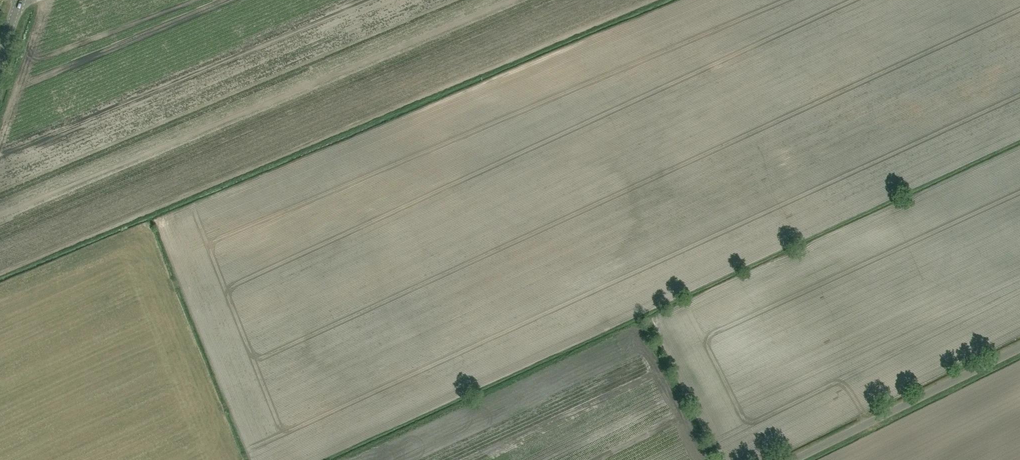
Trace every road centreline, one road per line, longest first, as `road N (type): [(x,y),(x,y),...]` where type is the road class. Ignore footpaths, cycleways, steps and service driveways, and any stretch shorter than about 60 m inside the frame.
road 1 (unclassified): [(796,459),(1019,349)]

